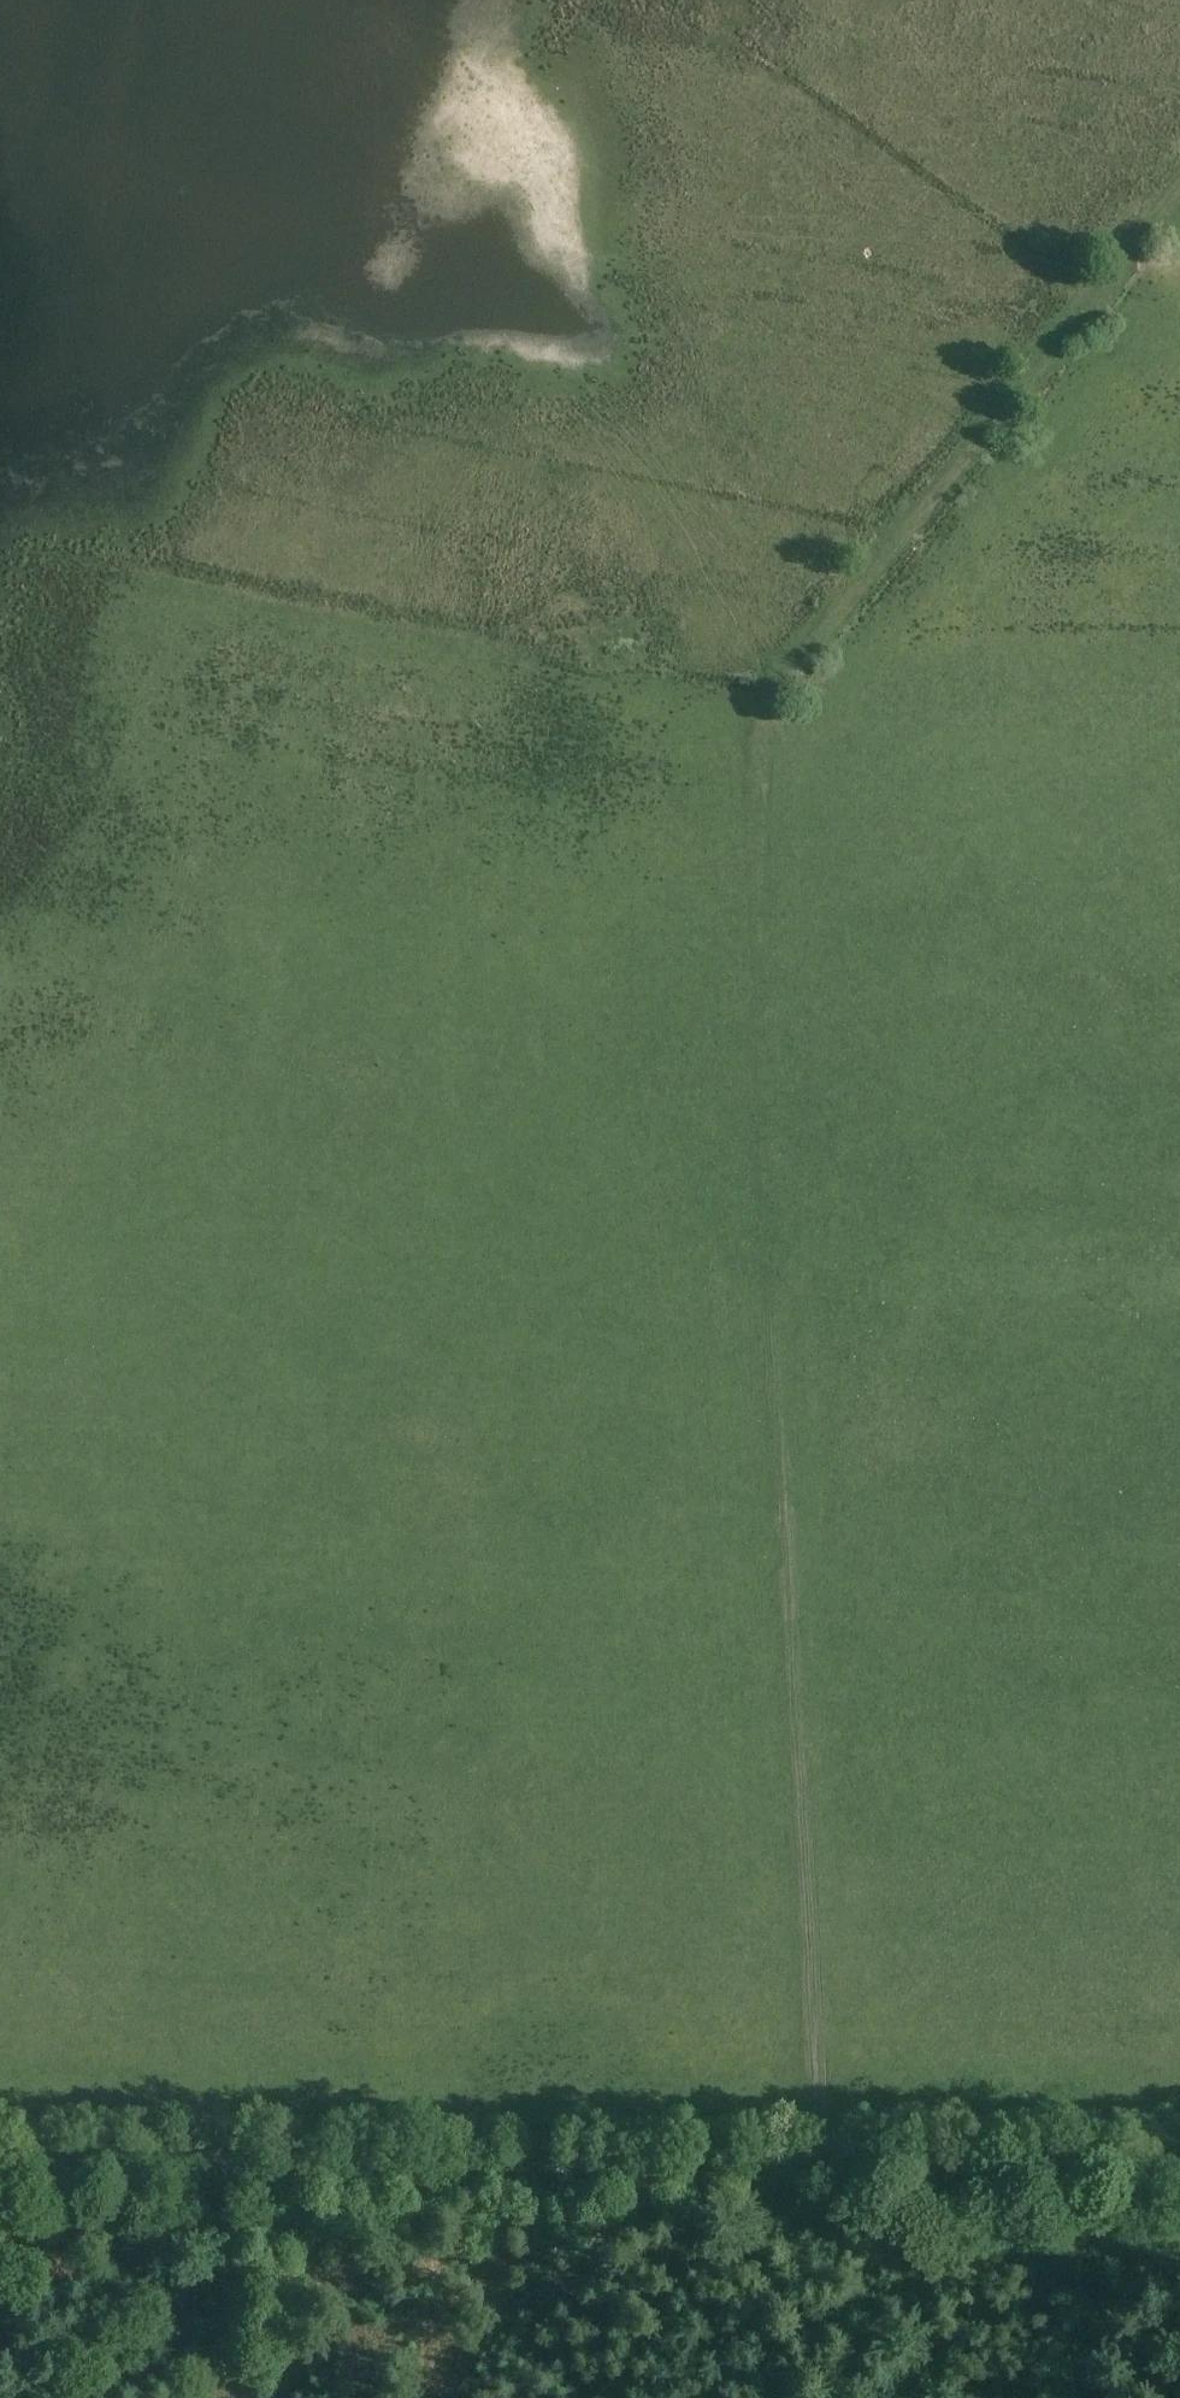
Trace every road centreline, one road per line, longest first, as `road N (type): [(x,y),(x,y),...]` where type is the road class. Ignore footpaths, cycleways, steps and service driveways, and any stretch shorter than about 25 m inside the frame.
road 1 (track): [(0,2179),(1179,2168)]
road 2 (track): [(232,2176),(234,2397)]

